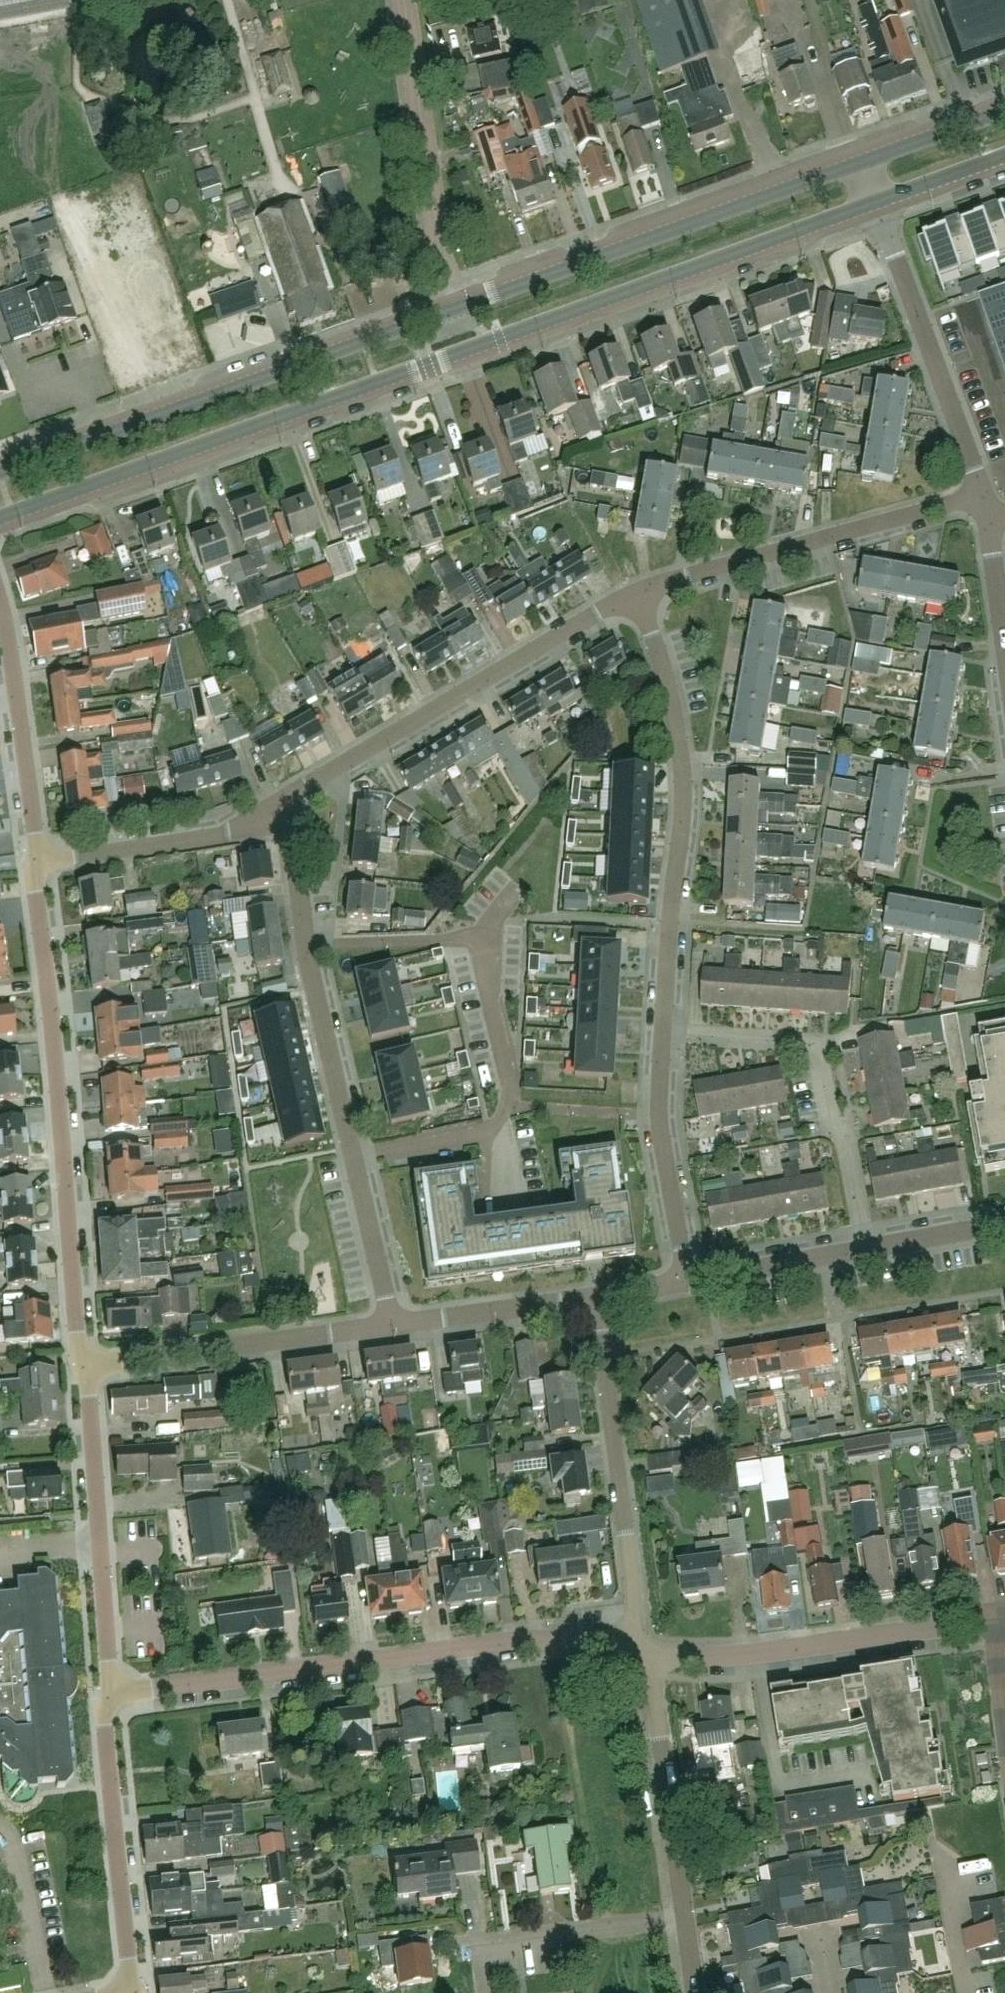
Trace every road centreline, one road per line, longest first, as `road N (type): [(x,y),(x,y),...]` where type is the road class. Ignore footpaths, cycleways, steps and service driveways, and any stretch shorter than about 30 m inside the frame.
road 1 (tertiary): [(0,517),(878,201)]
road 2 (residential): [(108,1697),(521,1643),(636,1653)]
road 3 (residential): [(307,946),(478,939),(512,1085),(494,1129),(353,1155)]
road 4 (residential): [(83,1367),(56,1005),(36,864)]
road 5 (tertiary): [(453,310),(0,472)]
road 6 (residential): [(663,1030),(682,765),(664,665),(640,594)]
road 7 (tertiary): [(863,160),(453,310)]
road 8 (residential): [(287,801),(640,594)]
road 9 (residential): [(864,1251),(847,1142),(829,1120),(820,1059),(789,1040),(663,1030)]
road 10 (residential): [(640,594),(982,496)]
road 11 (residential): [(636,1653),(595,1301)]
road 12 (residential): [(653,1658),(760,1654),(1004,1618)]
road 13 (residential): [(108,1697),(83,1367)]
road 14 (residential): [(453,310),(442,282),(402,0)]
road 15 (residential): [(982,496),(878,201)]
road 16 (residential): [(83,1367),(392,1323)]
road 17 (residential): [(136,1992),(108,1697)]
road 18 (residential): [(36,864),(223,834),(287,801)]
road 19 (residential): [(685,1916),(653,1658)]
road 20 (residential): [(687,1283),(660,1115),(663,1030)]
road 21 (residential): [(36,864),(0,617)]
road 22 (residential): [(470,1949),(685,1916)]
road 23 (residential): [(353,1155),(307,946)]
road 24 (residential): [(392,1323),(595,1301)]
road 25 (residential): [(687,1283),(864,1251)]
road 26 (residential): [(392,1323),(353,1155)]
road 27 (tertiary): [(1004,109),(863,160)]
road 28 (residential): [(307,946),(287,801)]
road 29 (residential): [(864,1251),(1004,1226)]
road 30 (tertiary): [(878,201),(1004,155)]

